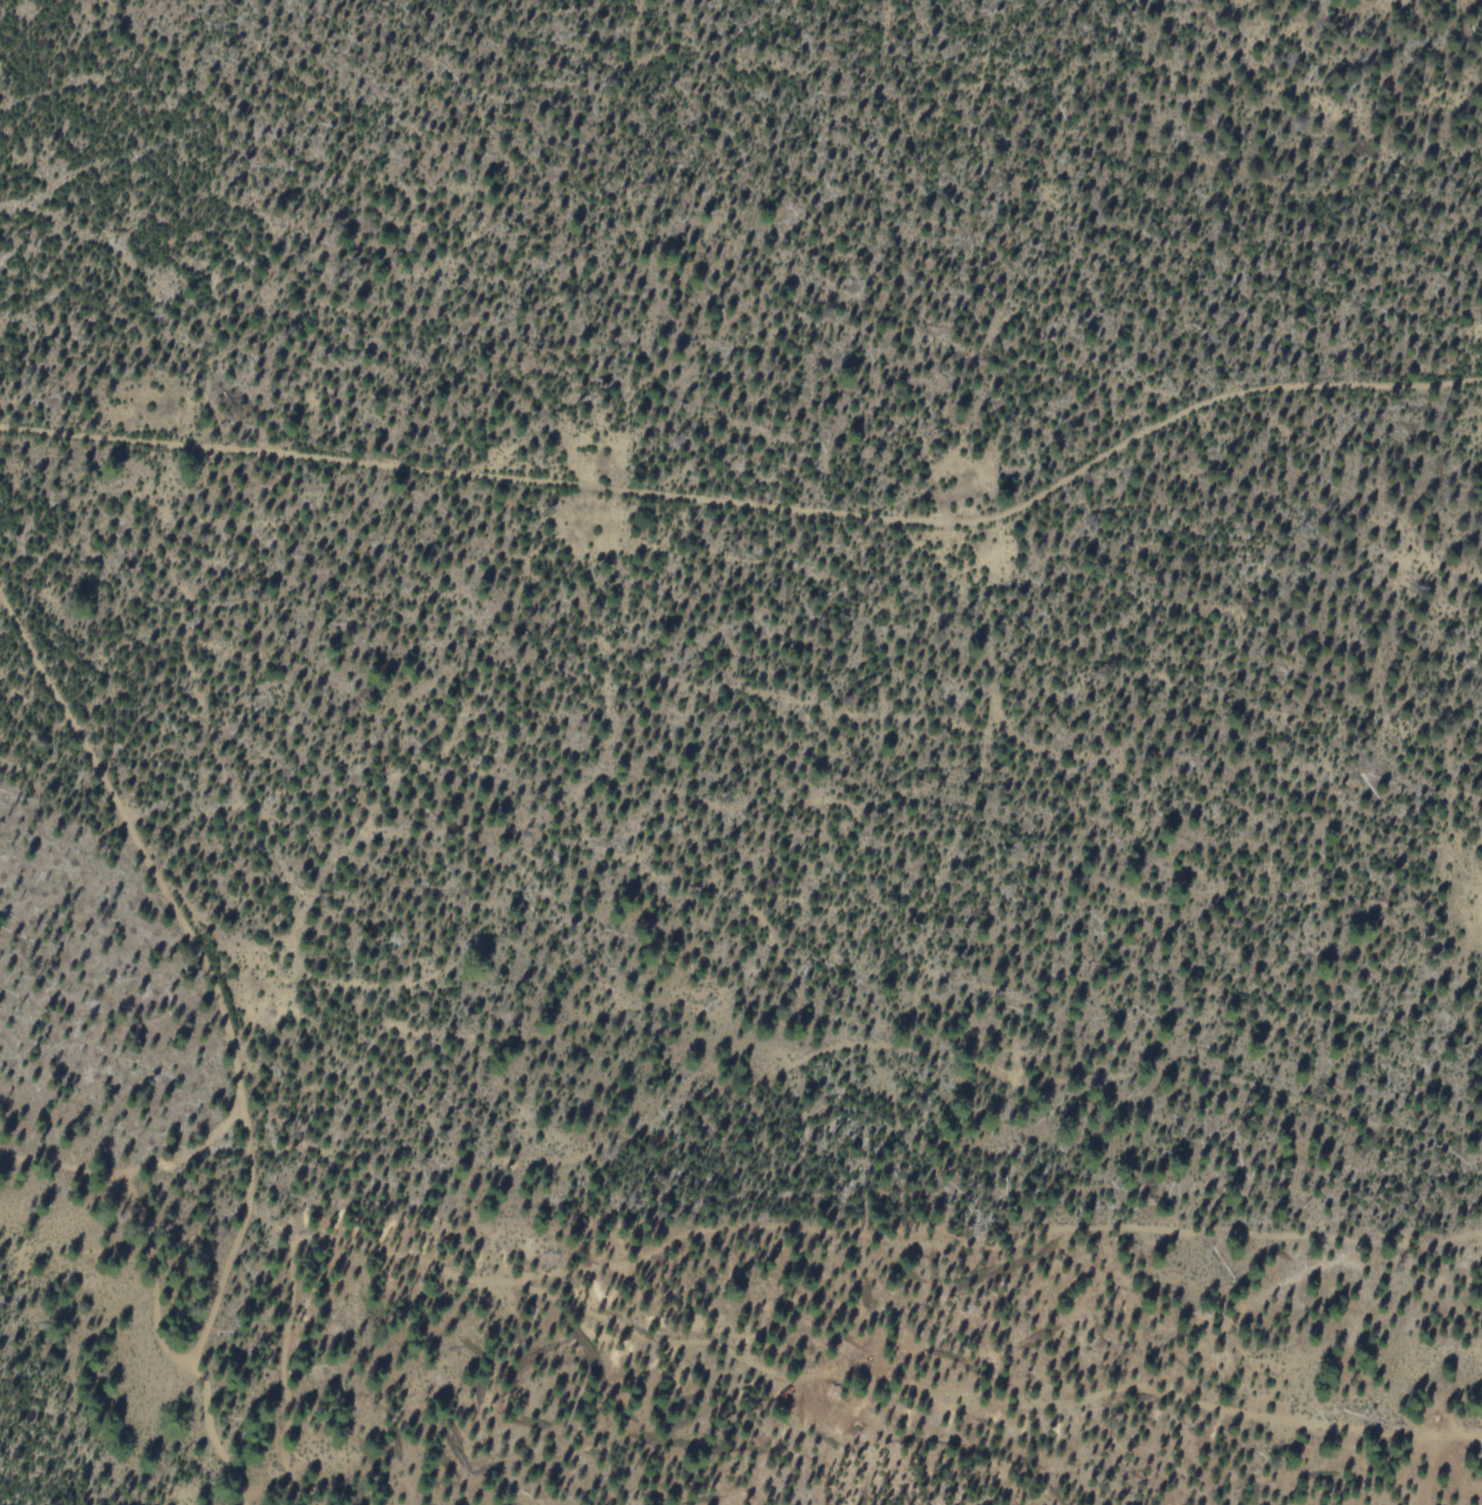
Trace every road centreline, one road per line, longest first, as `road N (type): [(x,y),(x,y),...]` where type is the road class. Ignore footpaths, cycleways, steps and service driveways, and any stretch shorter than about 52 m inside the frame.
road 1 (track): [(1481,382),(1228,396),(1014,518),(911,521),(0,436)]
road 2 (track): [(1481,1219),(690,1238),(507,1281),(326,1243)]
road 3 (track): [(262,1001),(0,611)]

